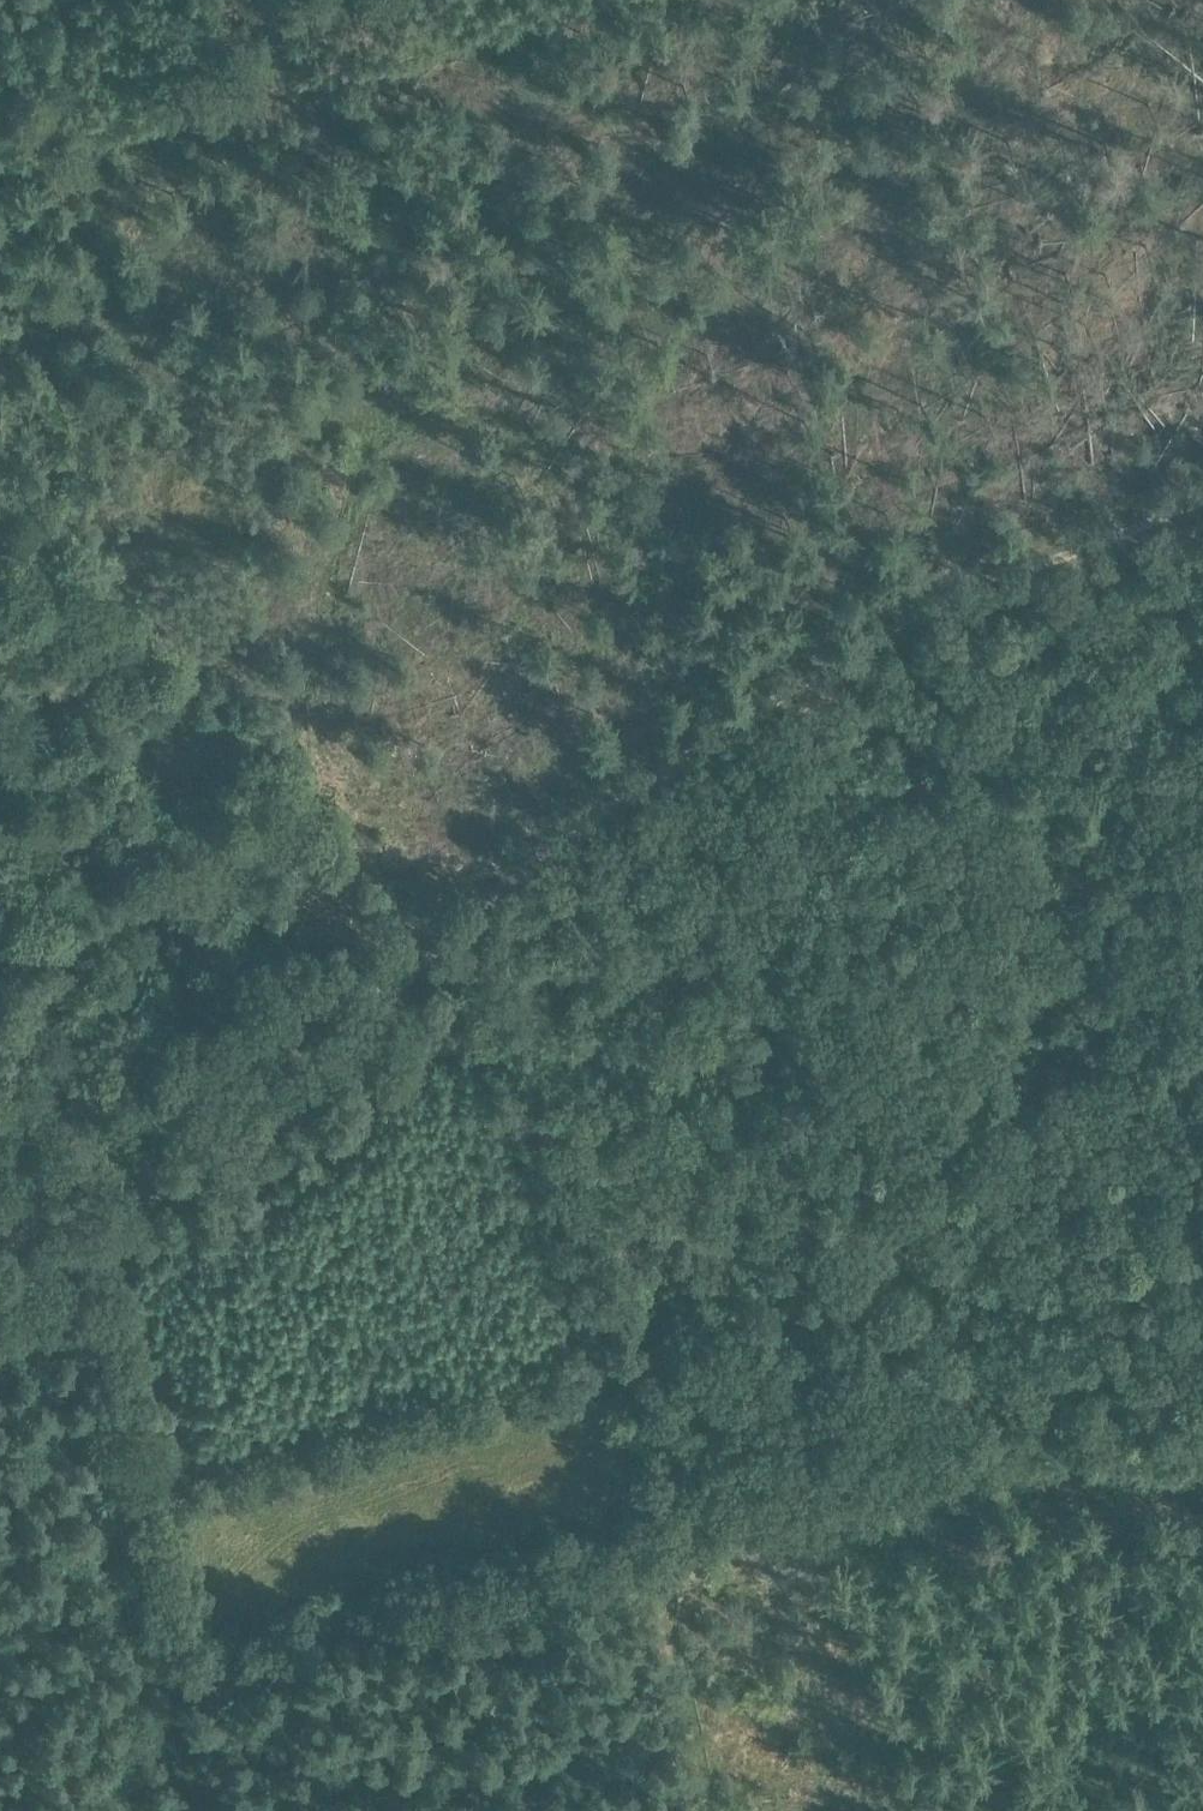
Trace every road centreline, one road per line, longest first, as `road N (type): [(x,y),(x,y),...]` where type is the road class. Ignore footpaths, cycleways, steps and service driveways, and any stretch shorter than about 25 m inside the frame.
road 1 (track): [(0,1265),(121,1216),(230,1151),(425,964),(569,842),(892,630),(1007,567),(1202,485)]

